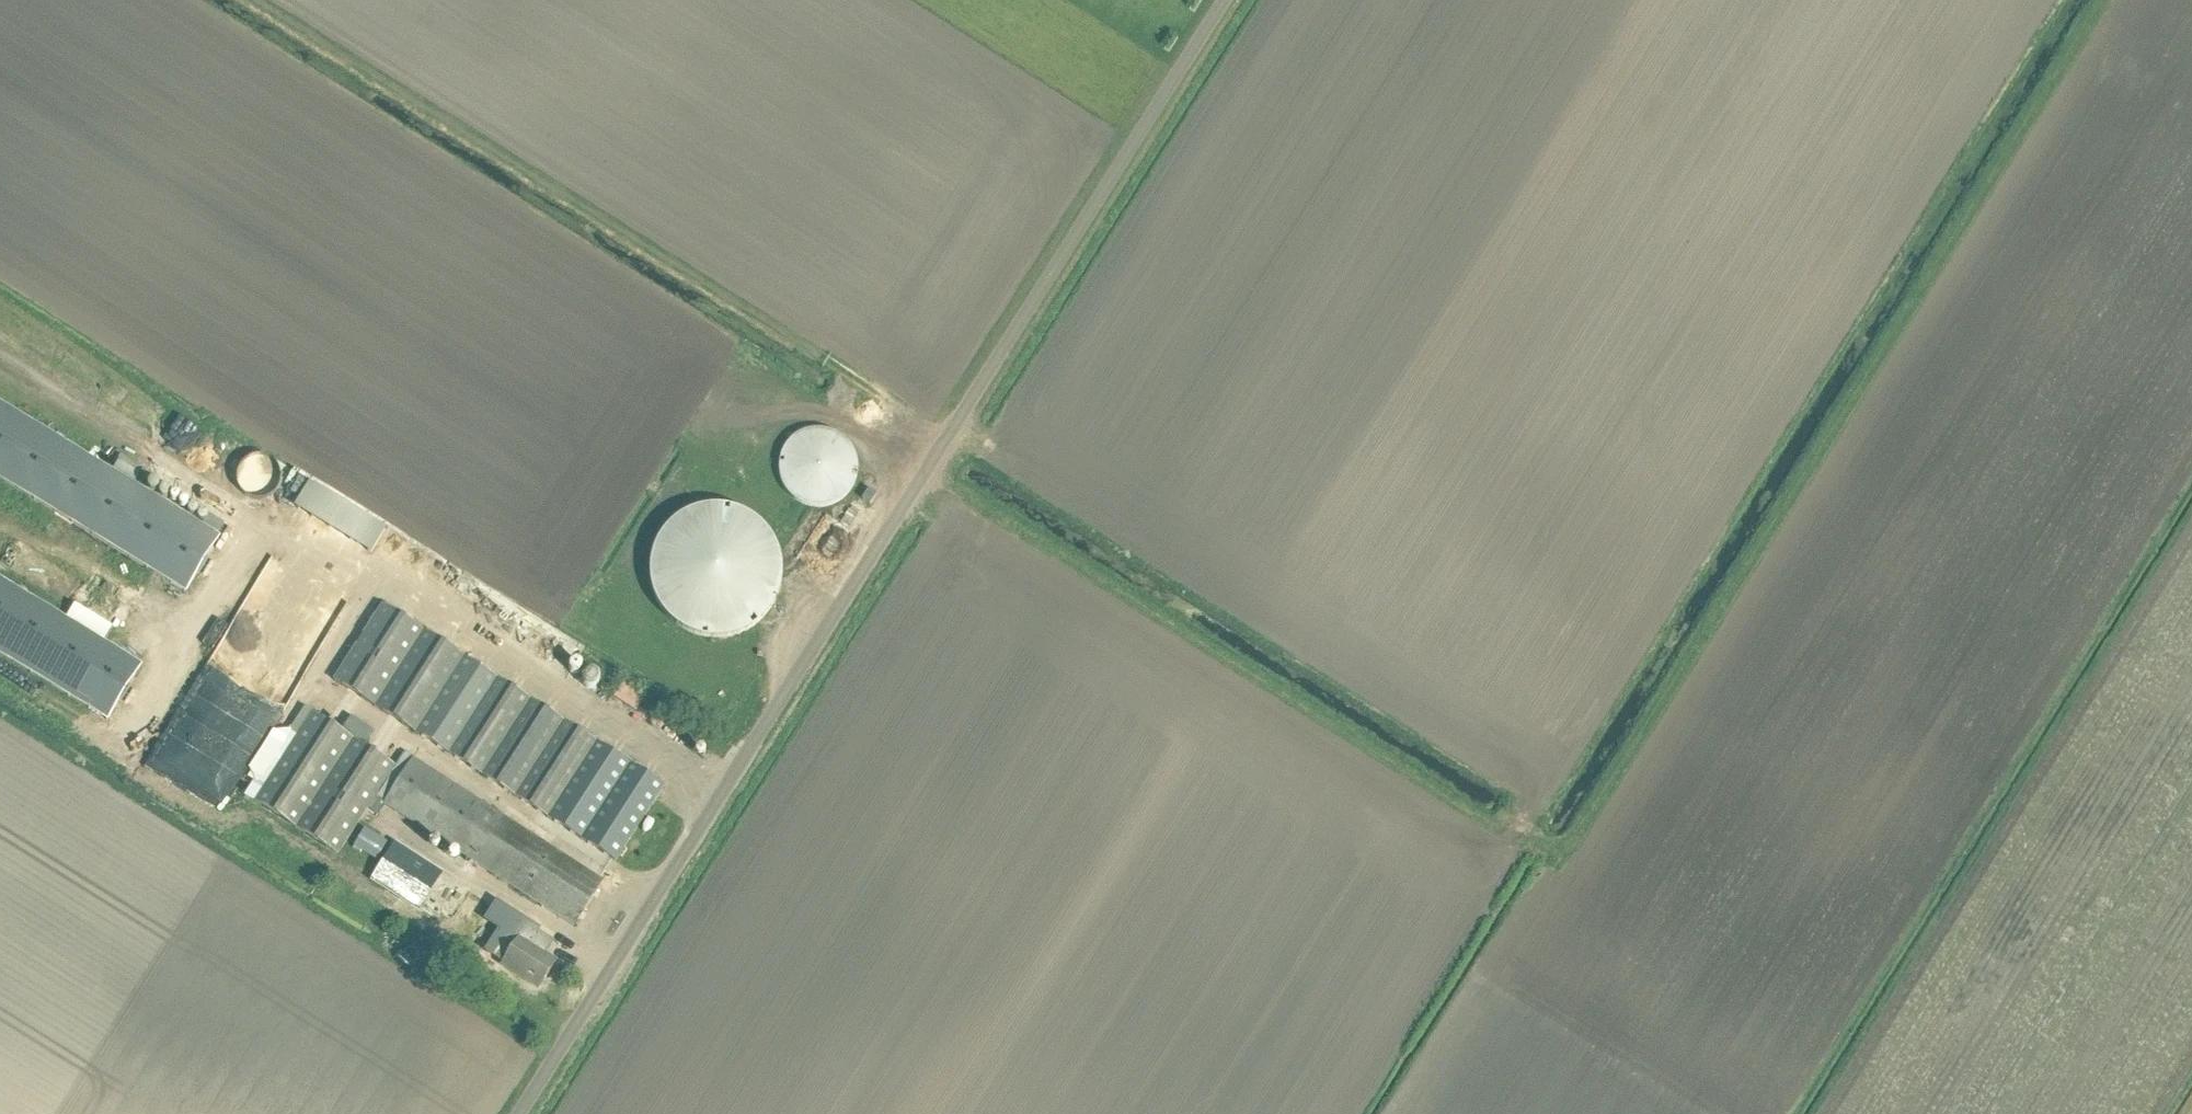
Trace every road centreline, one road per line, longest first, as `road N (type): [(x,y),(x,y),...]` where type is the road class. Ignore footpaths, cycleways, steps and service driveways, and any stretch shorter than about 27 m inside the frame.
road 1 (unclassified): [(518,1113),(1223,0)]

